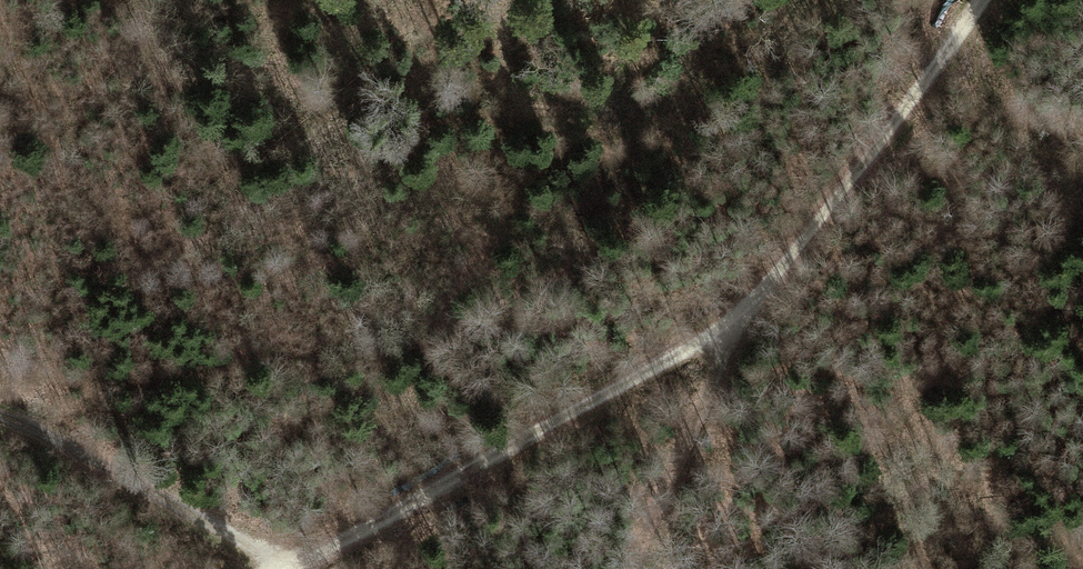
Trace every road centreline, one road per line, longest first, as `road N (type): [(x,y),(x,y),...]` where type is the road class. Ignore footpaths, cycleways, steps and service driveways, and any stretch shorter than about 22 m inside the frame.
road 1 (track): [(739,311),(614,394),(301,568)]
road 2 (track): [(739,311),(830,209),(972,0)]
road 3 (track): [(271,568),(131,473),(0,415)]
road 4 (track): [(634,568),(739,311)]

